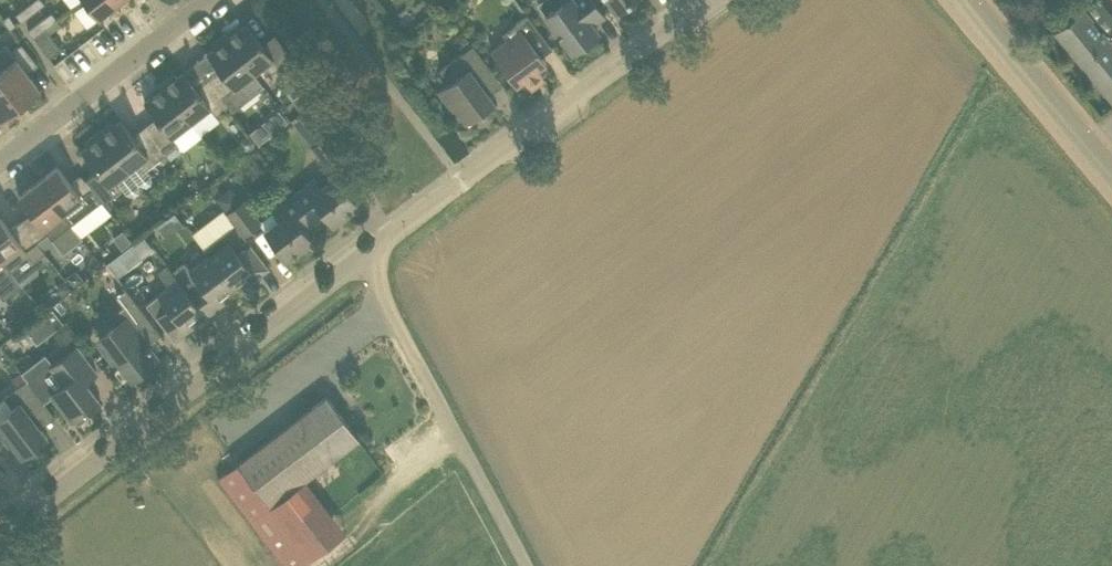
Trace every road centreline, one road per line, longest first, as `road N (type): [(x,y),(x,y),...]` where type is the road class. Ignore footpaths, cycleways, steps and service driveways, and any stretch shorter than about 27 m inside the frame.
road 1 (residential): [(0,540),(365,257)]
road 2 (residential): [(365,257),(716,0)]
road 3 (unclassified): [(530,565),(365,257)]
road 4 (residential): [(0,161),(210,0)]
road 5 (tertiary): [(1111,172),(966,0)]

